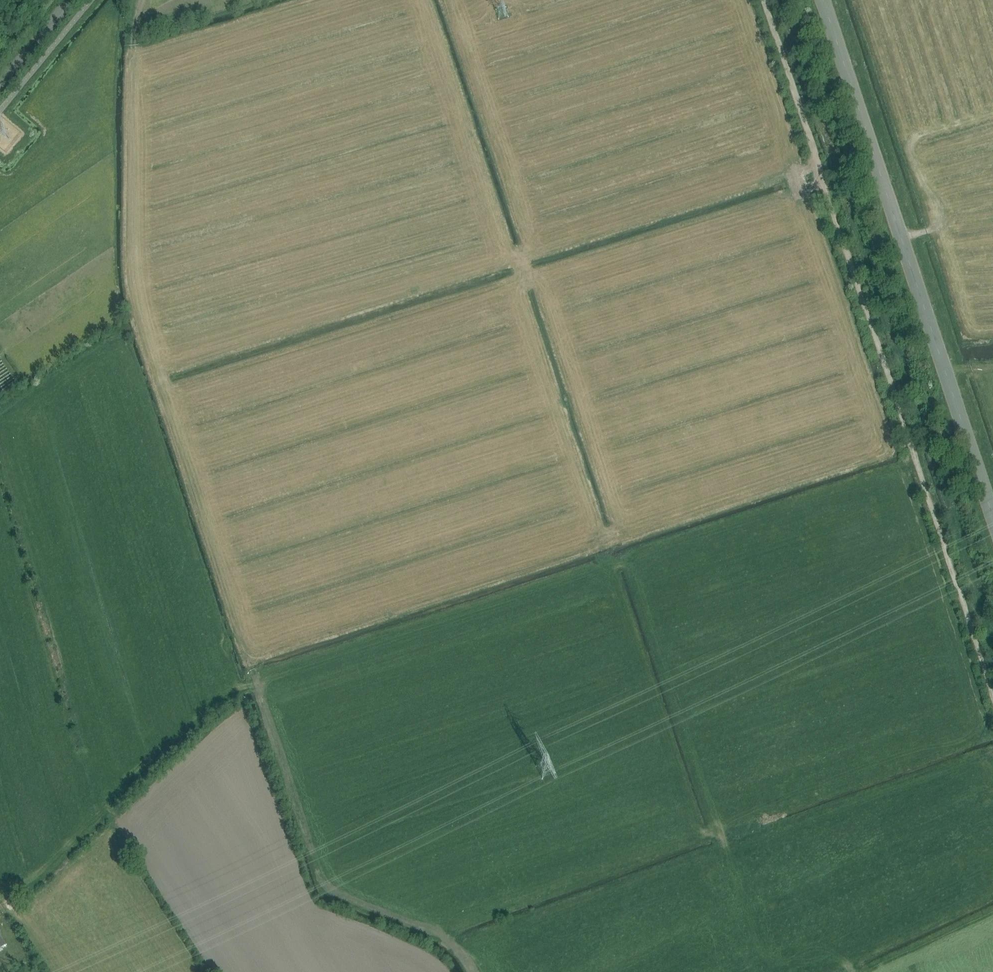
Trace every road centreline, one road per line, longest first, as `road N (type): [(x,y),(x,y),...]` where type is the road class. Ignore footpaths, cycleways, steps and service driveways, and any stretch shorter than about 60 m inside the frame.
road 1 (track): [(761,0),(992,704)]
road 2 (unclassified): [(992,514),(824,0)]

